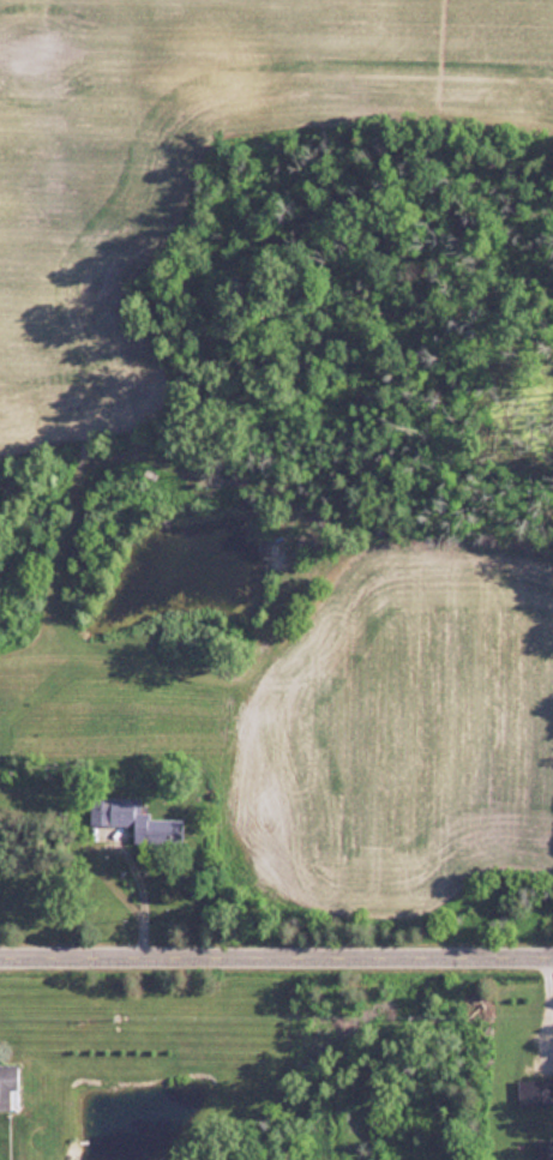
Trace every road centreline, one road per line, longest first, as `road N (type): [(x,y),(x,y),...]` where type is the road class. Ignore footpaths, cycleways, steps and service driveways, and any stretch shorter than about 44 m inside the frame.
road 1 (residential): [(0,953),(552,952)]

